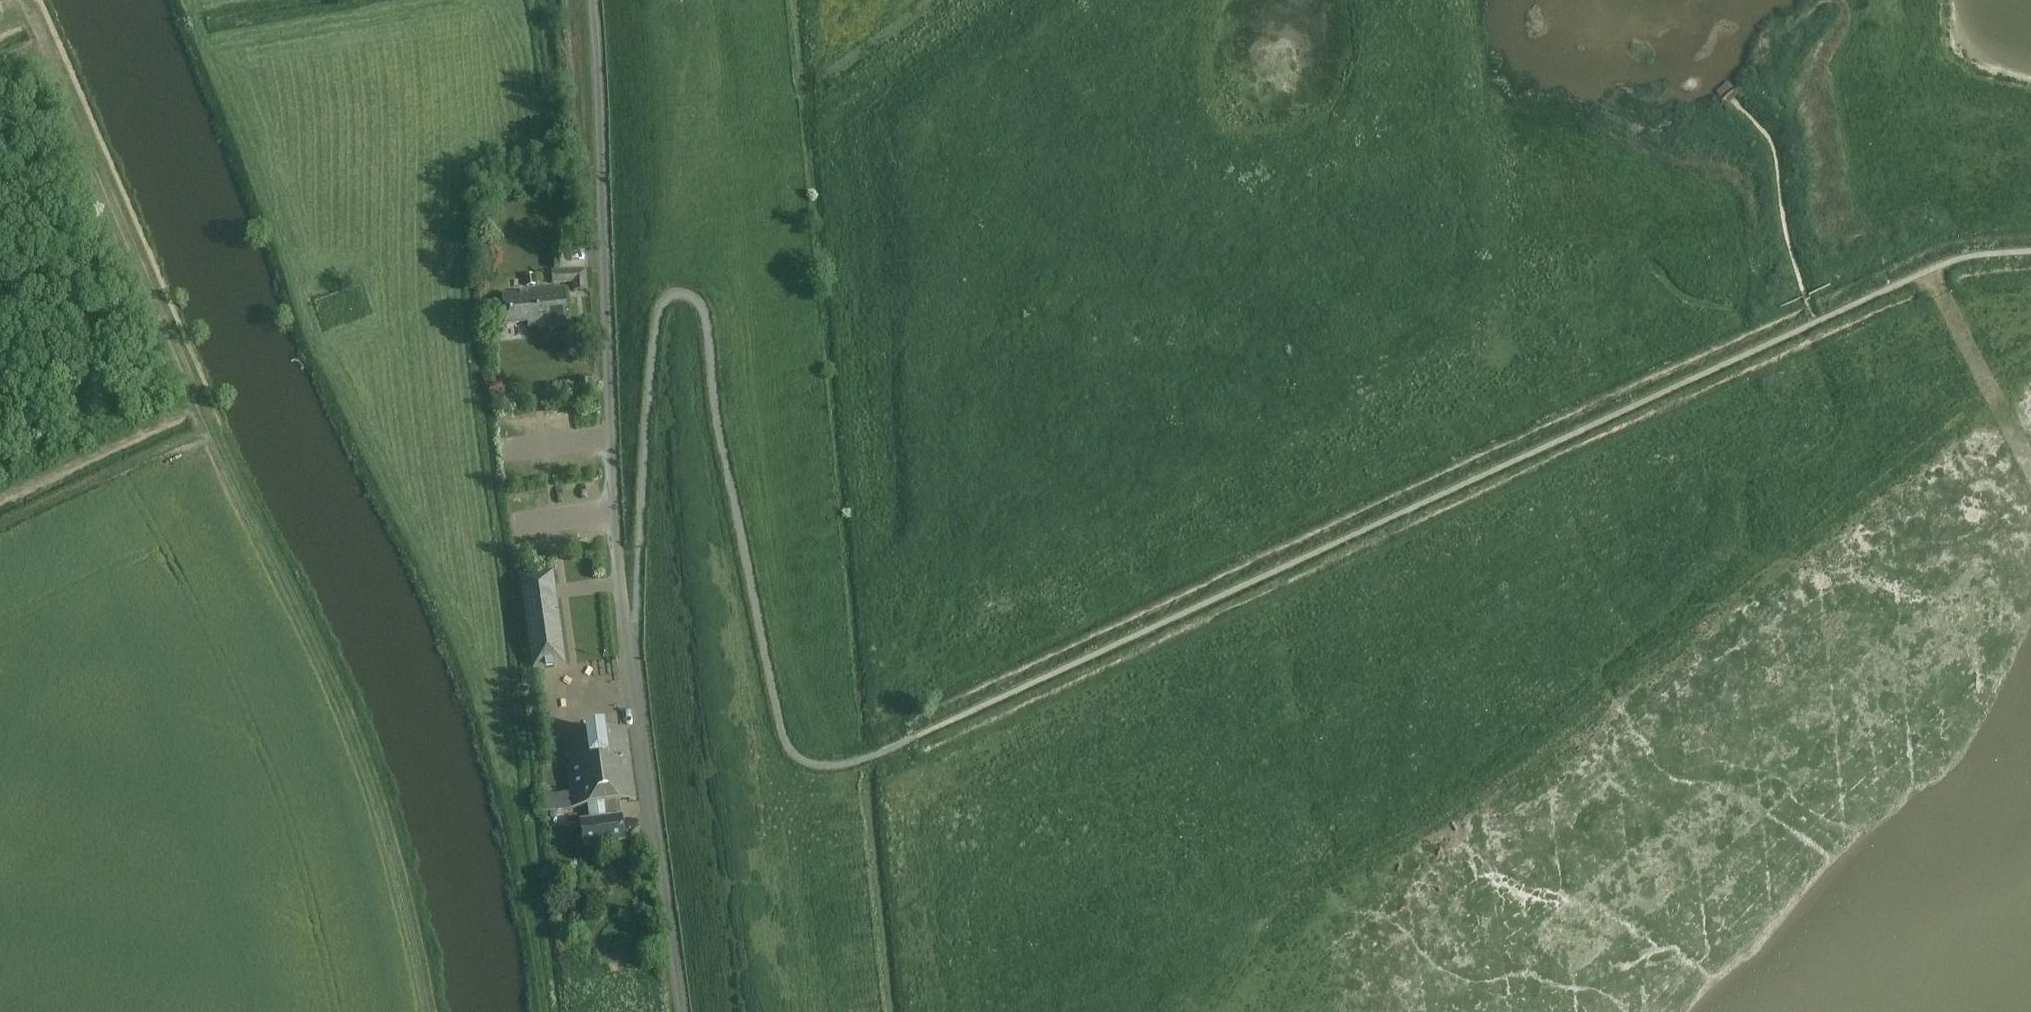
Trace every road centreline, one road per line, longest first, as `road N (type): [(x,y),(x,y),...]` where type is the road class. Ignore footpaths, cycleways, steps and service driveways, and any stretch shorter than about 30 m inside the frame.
road 1 (unclassified): [(685,1011),(615,512),(592,0)]

